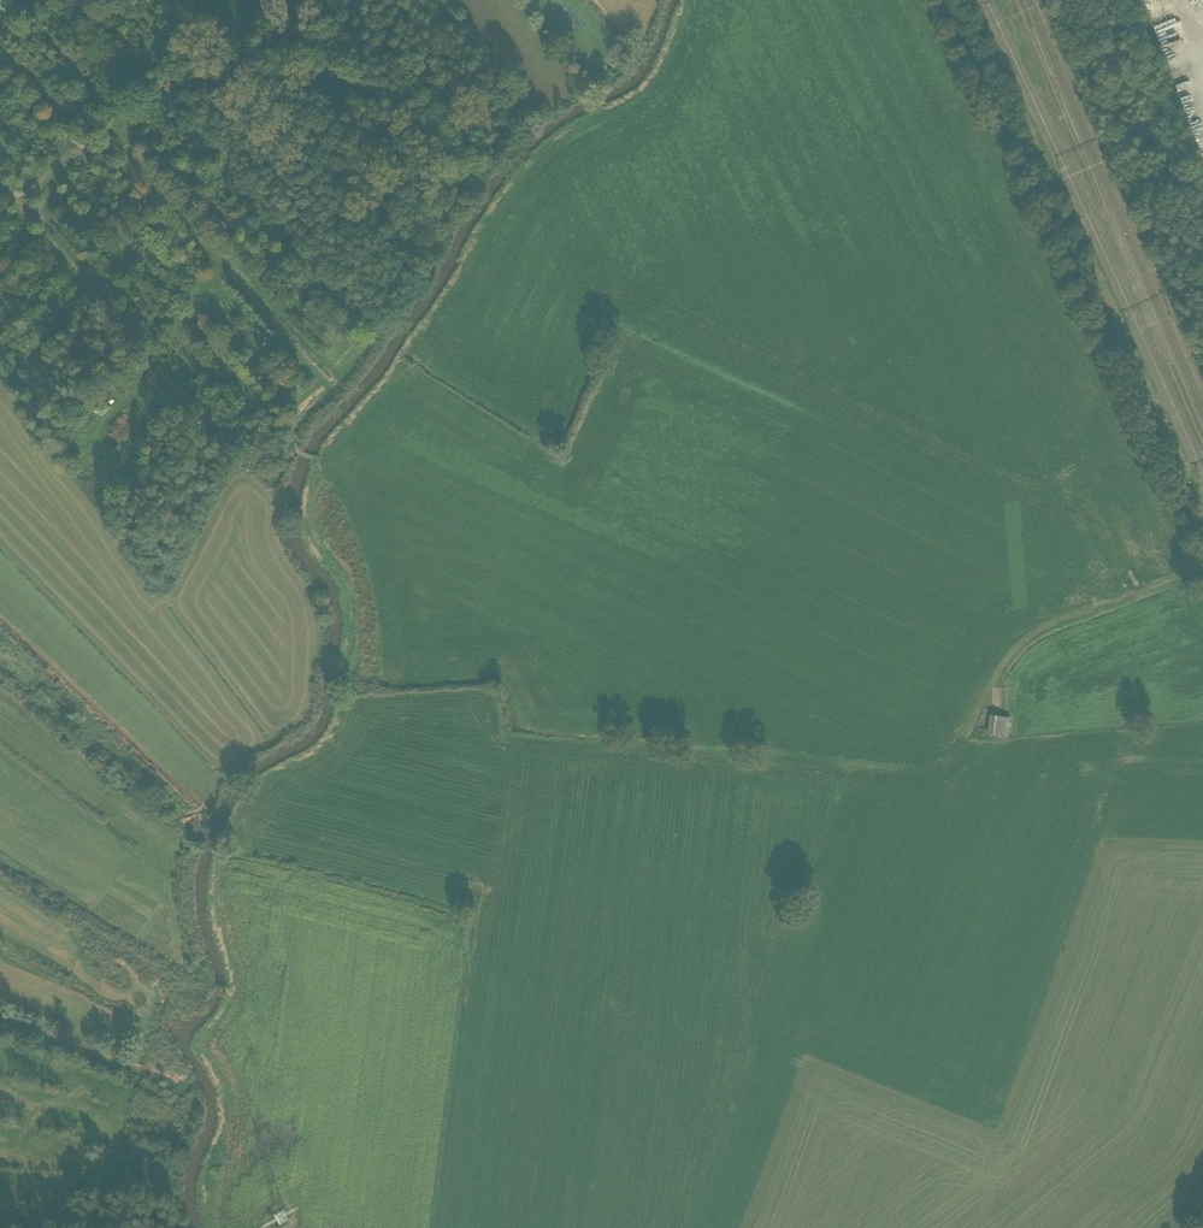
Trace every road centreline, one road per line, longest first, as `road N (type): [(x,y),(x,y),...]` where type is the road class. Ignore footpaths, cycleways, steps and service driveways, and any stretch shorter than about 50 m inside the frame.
road 1 (track): [(1202,581),(1179,578),(1073,613),(1027,637),(1003,662)]

